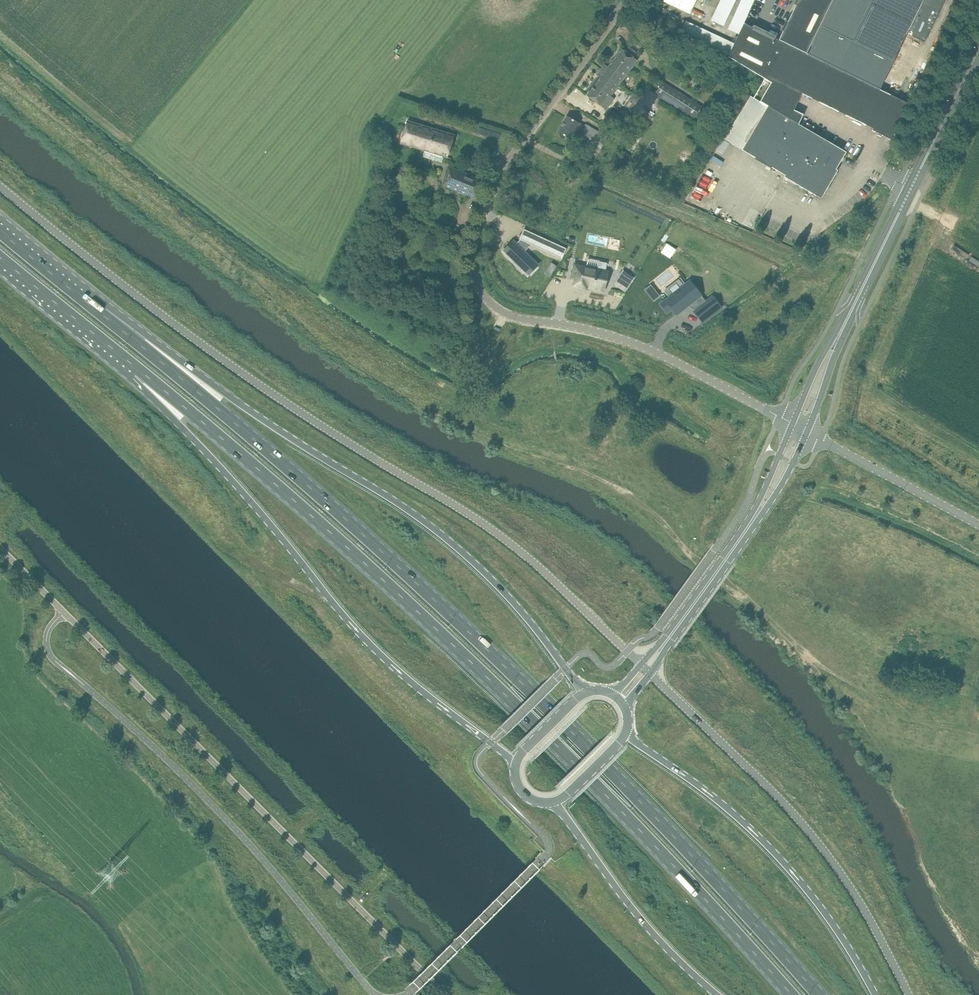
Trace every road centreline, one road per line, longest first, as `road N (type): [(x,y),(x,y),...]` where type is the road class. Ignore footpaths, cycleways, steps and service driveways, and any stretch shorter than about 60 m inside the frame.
road 1 (trunk): [(818,994),(515,676),(294,472),(101,312)]
road 2 (trunk): [(131,365),(426,620),(600,789),(791,994)]
road 3 (unclassified): [(641,660),(502,539),(253,381),(0,186)]
road 4 (unclassified): [(792,424),(633,343),(515,318),(476,281),(472,238),(490,175),(626,0)]
road 5 (unclassified): [(0,548),(447,994)]
road 6 (trunk): [(587,692),(513,600),(440,534),(101,312)]
road 7 (track): [(0,74),(332,338),(448,409)]
road 8 (trunk): [(131,365),(393,671),(516,764)]
road 9 (unclassified): [(912,994),(855,893),(811,834),(651,670)]
road 10 (trunk): [(875,994),(830,920),(778,855),(628,735)]
road 11 (tertiary): [(843,327),(978,51)]
road 12 (track): [(448,409),(511,447),(624,492),(680,539)]
road 13 (trunk): [(552,804),(659,942),(717,994)]
road 14 (unclassified): [(978,525),(807,432)]
road 15 (trunk): [(0,256),(131,365)]
road 16 (tertiary): [(664,641),(746,530)]
road 17 (trunk): [(101,312),(0,230)]

